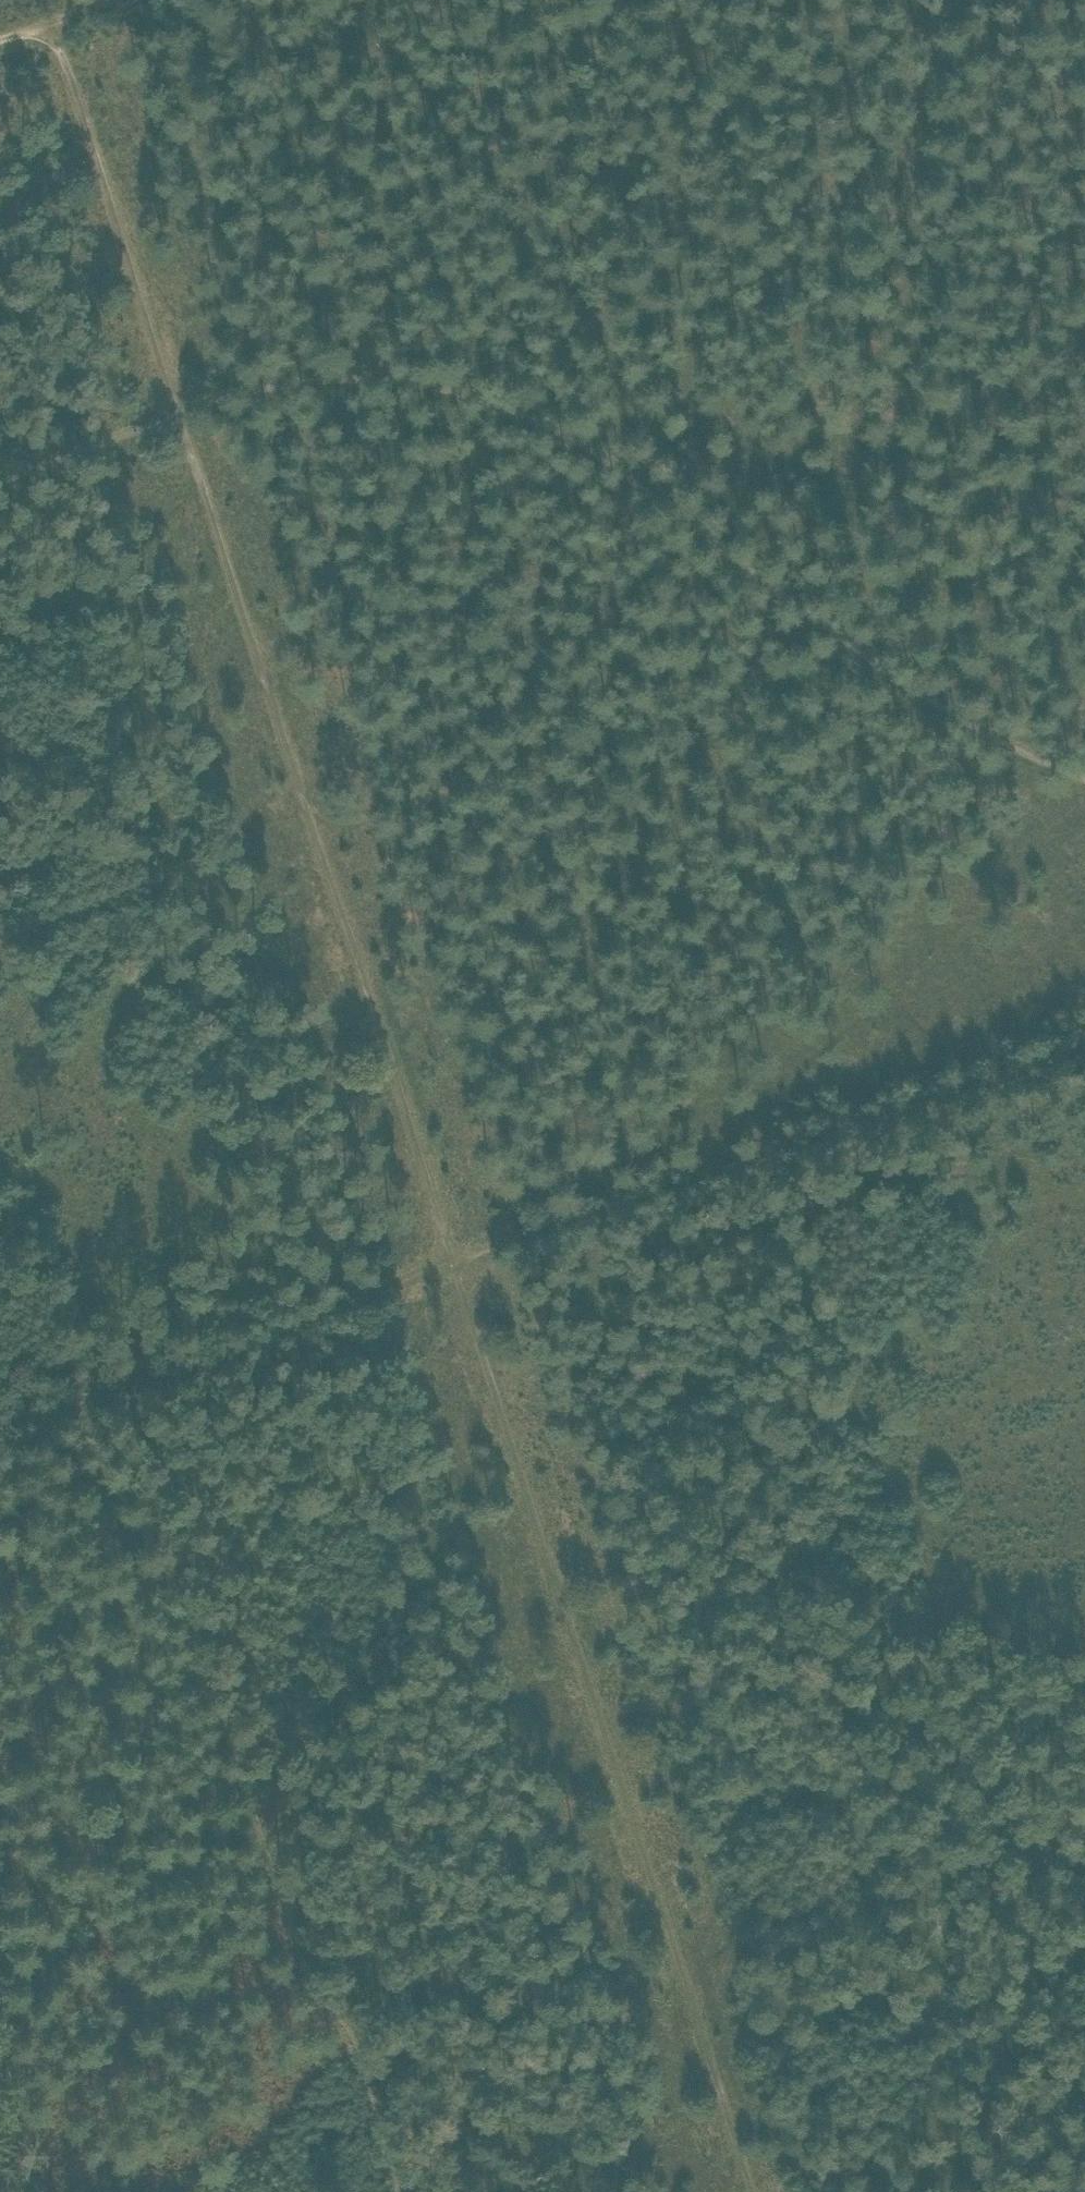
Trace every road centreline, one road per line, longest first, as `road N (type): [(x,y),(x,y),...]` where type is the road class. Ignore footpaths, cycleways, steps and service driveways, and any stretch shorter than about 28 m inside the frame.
road 1 (track): [(1084,1049),(454,1265),(52,25),(0,43)]
road 2 (track): [(756,2191),(454,1265)]
road 3 (track): [(402,2191),(369,2084),(286,1913),(117,1395),(0,1434)]
road 4 (track): [(953,1095),(938,1018),(850,972),(769,829),(701,806),(632,747),(315,834)]
road 5 (track): [(117,1395),(454,1265)]

